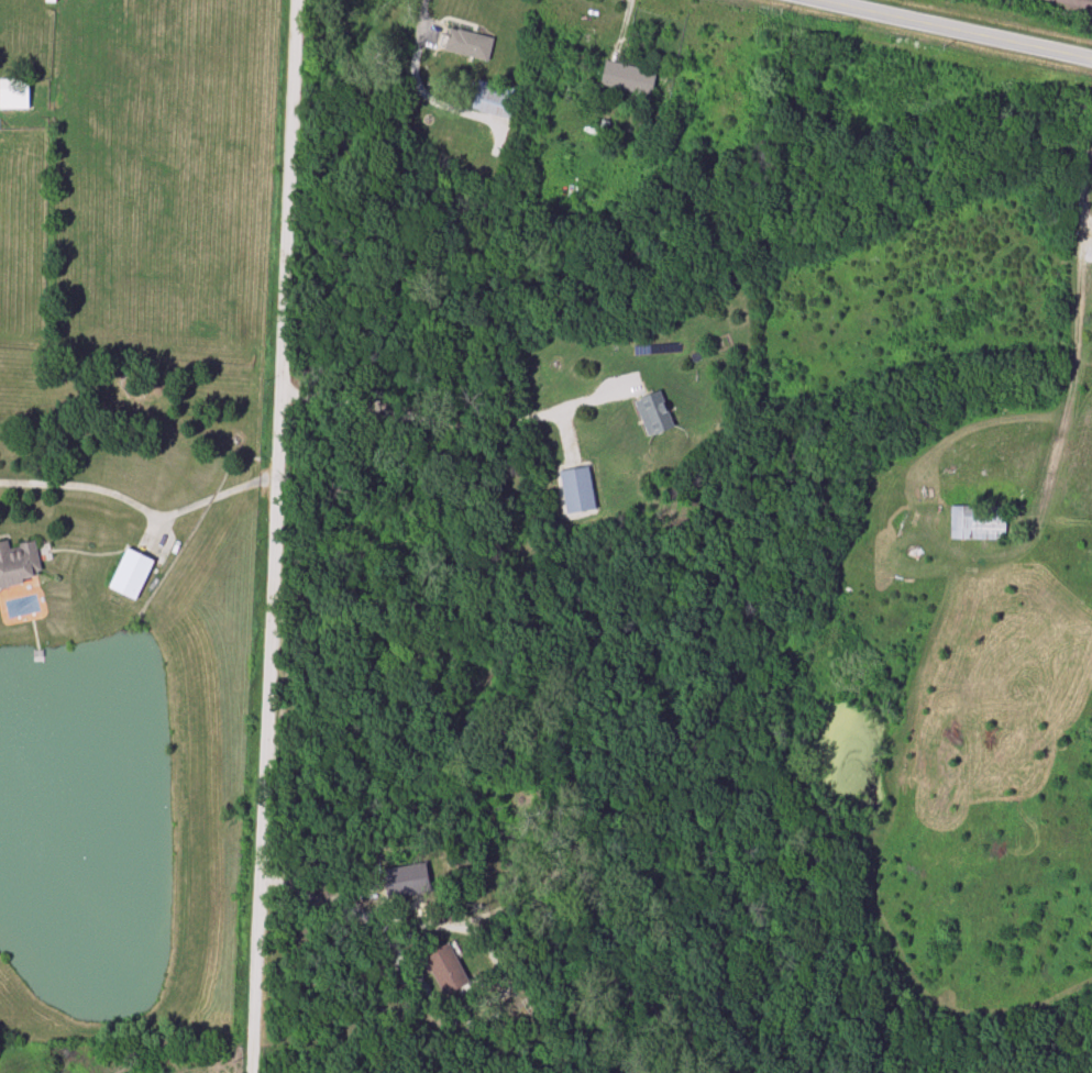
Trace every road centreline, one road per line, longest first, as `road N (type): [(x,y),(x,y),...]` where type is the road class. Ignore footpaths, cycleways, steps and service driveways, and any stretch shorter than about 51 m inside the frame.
road 1 (residential): [(296,0),(253,1072)]
road 2 (secondary): [(798,0),(1091,65)]

